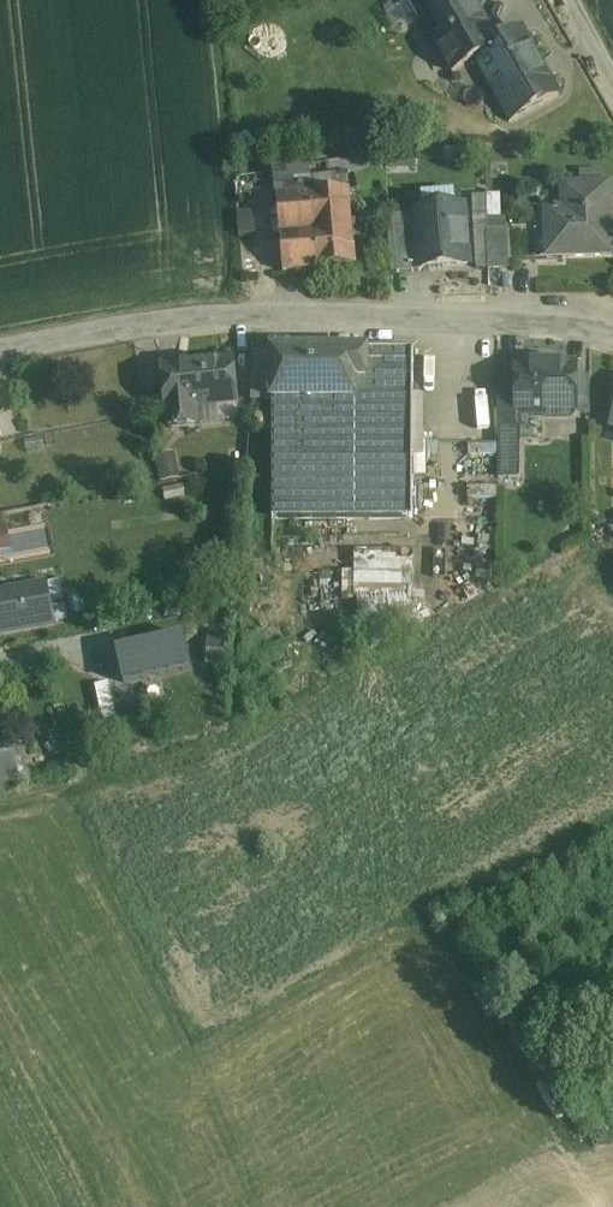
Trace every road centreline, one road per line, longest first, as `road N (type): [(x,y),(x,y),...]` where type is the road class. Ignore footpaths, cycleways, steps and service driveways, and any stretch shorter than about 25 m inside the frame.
road 1 (unclassified): [(0,351),(189,320),(308,315),(565,317),(612,328)]

